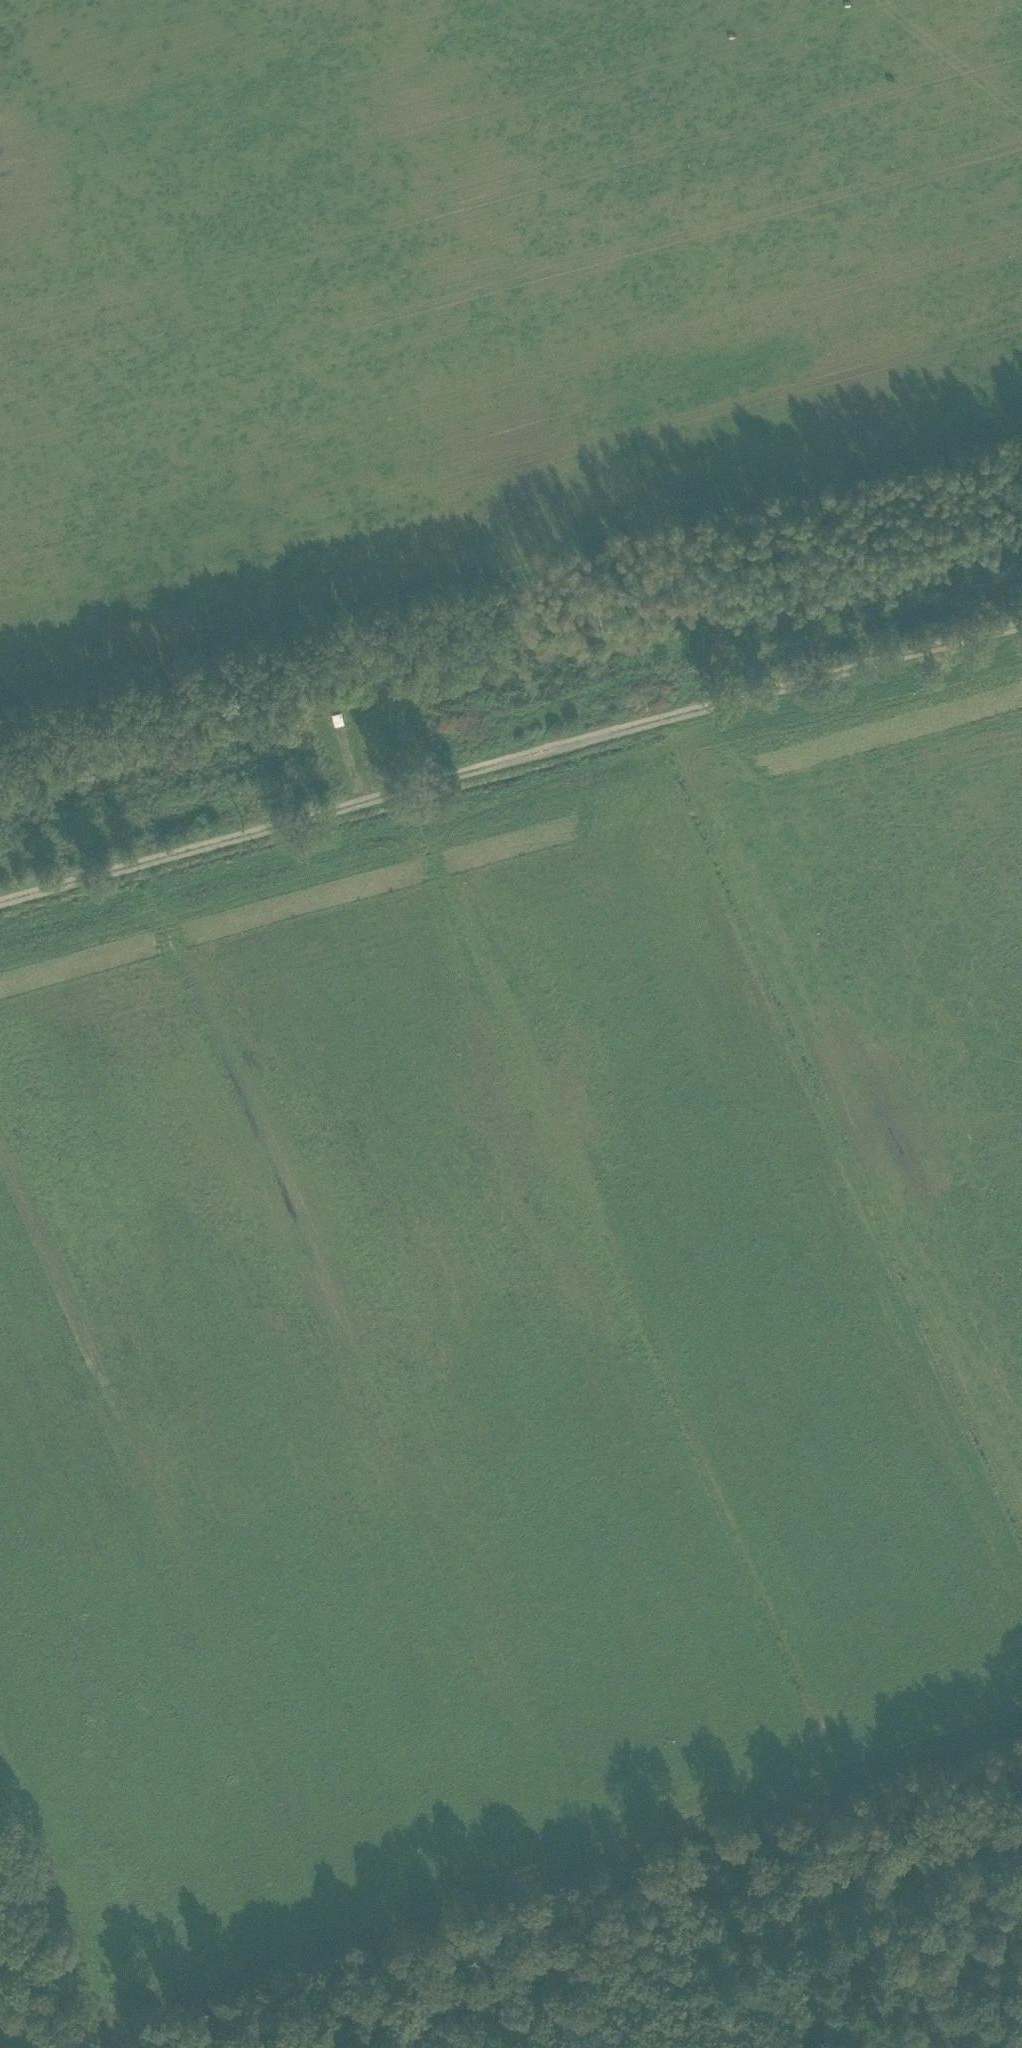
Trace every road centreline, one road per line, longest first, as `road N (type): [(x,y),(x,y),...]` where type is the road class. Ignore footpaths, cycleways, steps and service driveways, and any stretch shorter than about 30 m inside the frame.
road 1 (track): [(0,905),(1021,619)]
road 2 (track): [(884,1869),(948,2047)]

